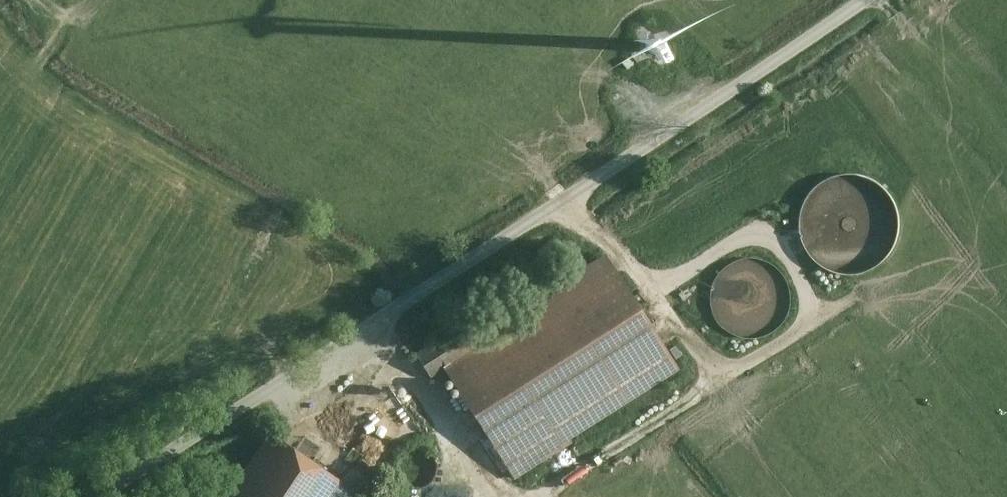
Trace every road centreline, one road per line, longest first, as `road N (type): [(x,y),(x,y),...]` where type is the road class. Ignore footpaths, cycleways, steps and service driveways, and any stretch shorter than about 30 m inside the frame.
road 1 (unclassified): [(111,496),(866,0)]

